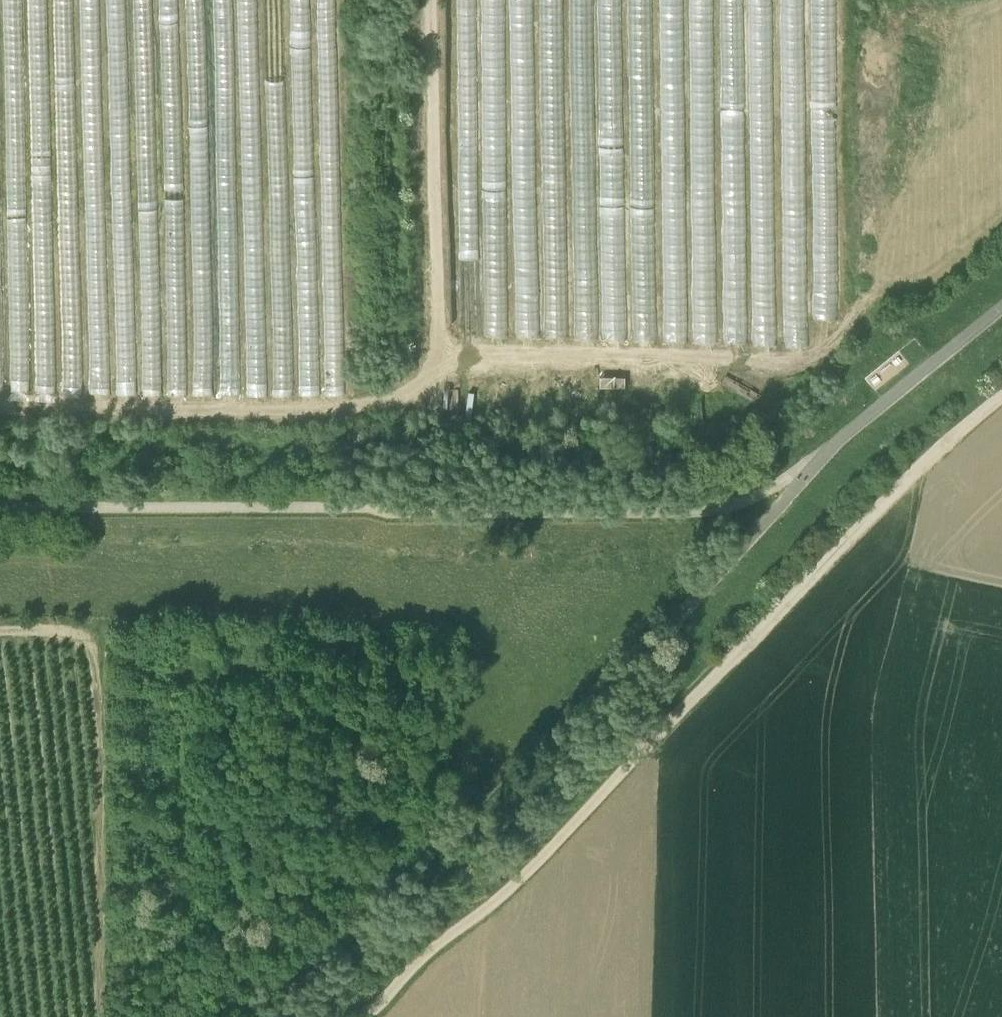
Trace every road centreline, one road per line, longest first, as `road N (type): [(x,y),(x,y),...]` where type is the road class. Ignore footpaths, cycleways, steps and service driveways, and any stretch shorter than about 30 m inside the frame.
road 1 (track): [(788,357),(455,361),(382,396),(314,409),(0,409)]
road 2 (unclassified): [(363,1016),(422,948),(534,862),(642,747),(689,597),(829,440)]
road 3 (track): [(1001,394),(642,747)]
road 4 (track): [(103,1016),(86,642),(70,632),(0,631)]
road 5 (track): [(440,368),(428,0)]

